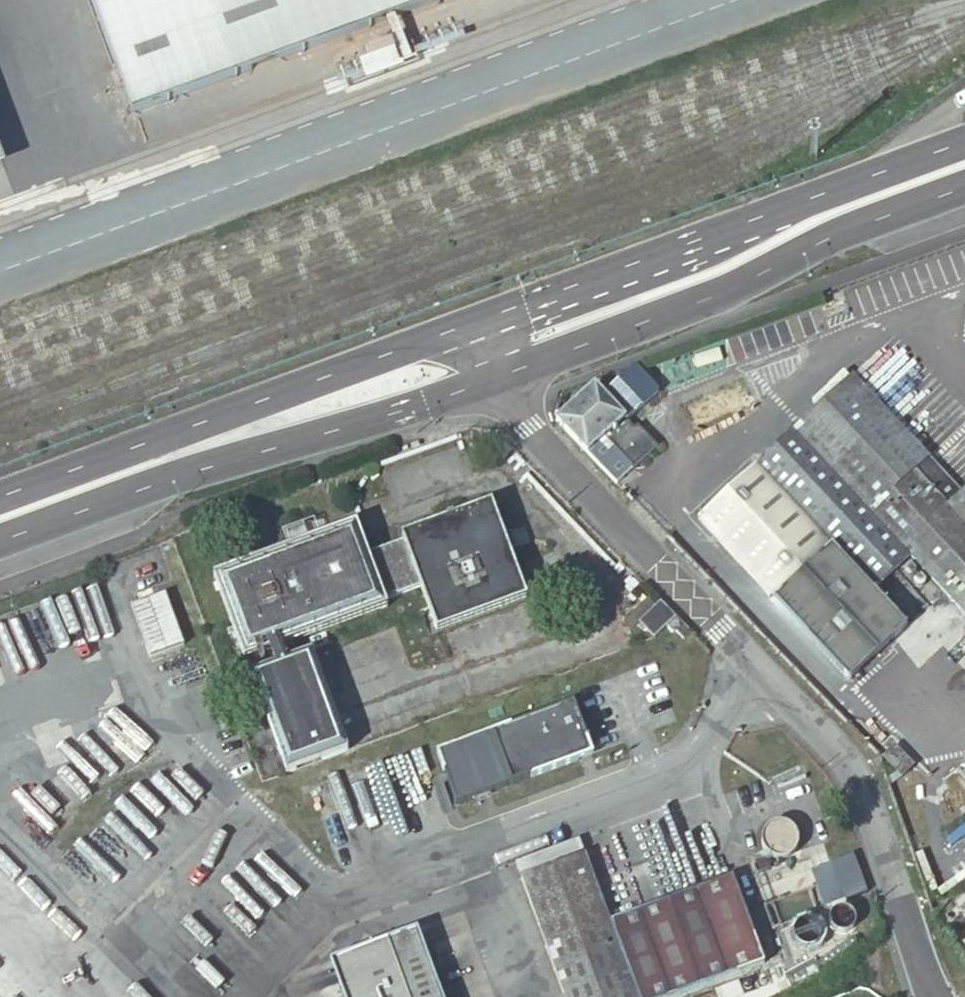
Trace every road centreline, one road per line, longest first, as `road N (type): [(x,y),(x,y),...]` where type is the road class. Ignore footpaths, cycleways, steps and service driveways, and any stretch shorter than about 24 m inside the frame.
road 1 (tertiary): [(498,382),(528,424),(858,769),(916,951)]
road 2 (secondary): [(0,543),(140,491),(498,382)]
road 3 (secondary): [(498,382),(964,186)]
road 4 (secondary): [(450,330),(0,495)]
road 5 (secondary): [(855,181),(450,330)]
road 6 (secondary): [(855,181),(686,268),(485,352)]
road 7 (unclassified): [(794,996),(916,951)]

